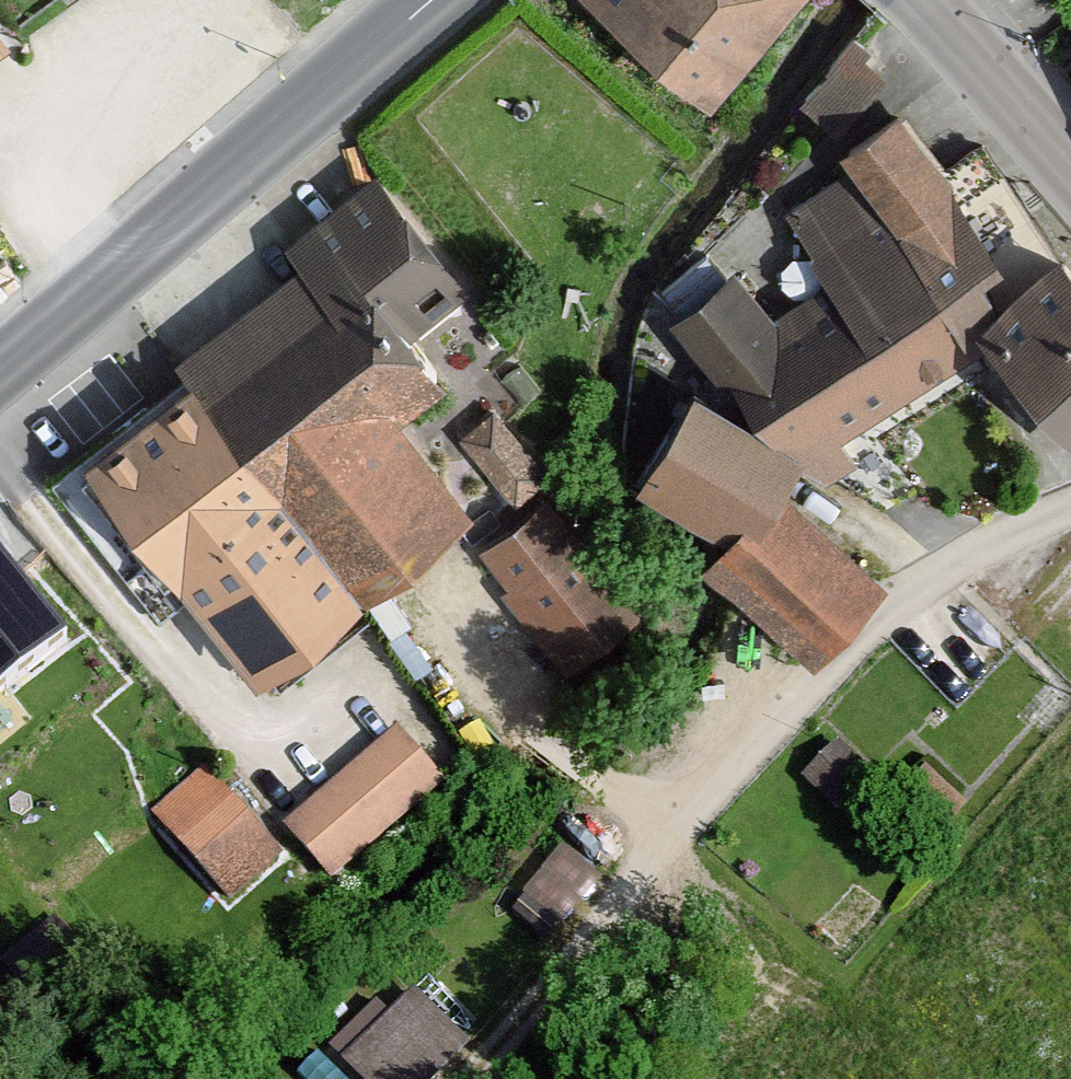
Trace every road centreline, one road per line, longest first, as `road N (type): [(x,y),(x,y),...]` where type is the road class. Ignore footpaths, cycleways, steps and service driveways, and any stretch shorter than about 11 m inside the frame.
road 1 (secondary): [(0,372),(443,0)]
road 2 (tertiary): [(898,0),(1070,189)]

